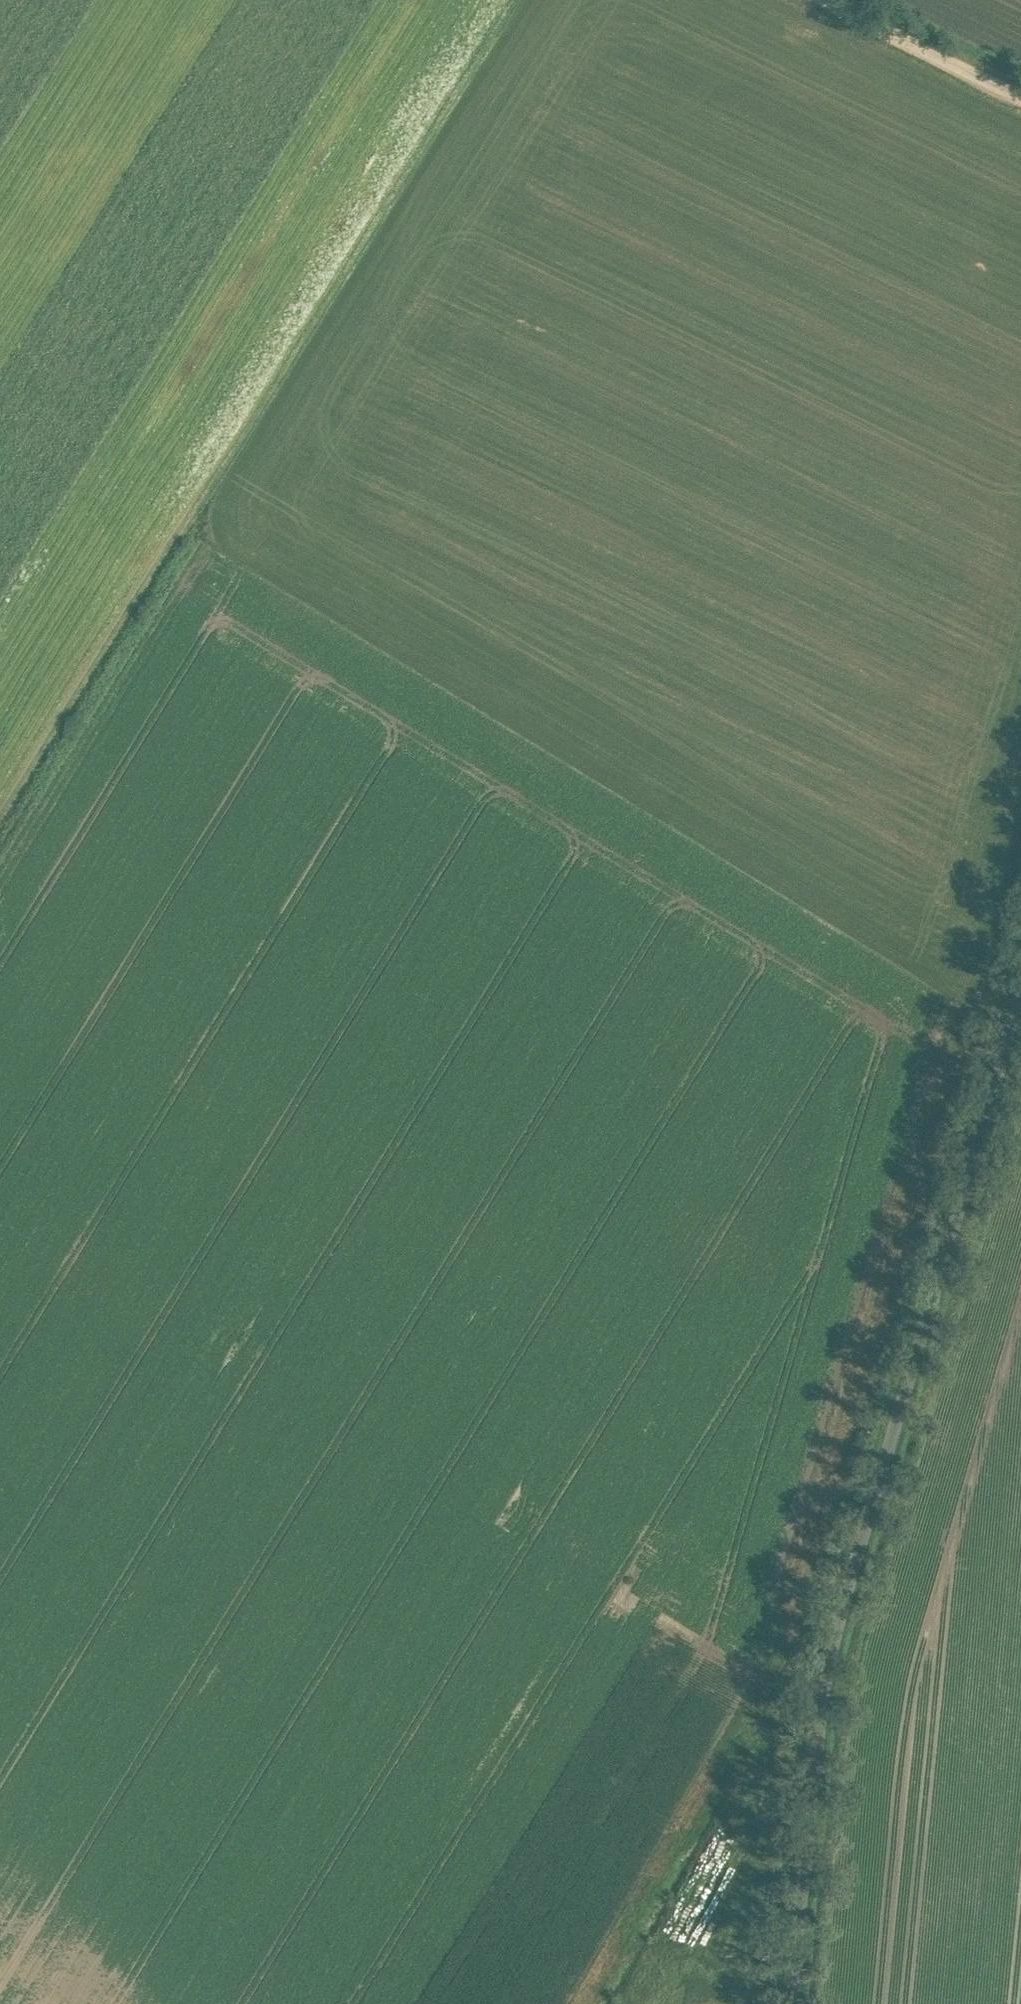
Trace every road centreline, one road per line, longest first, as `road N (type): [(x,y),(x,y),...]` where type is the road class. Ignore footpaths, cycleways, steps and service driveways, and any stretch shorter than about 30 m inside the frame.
road 1 (unclassified): [(1020,1014),(827,1681),(795,2003)]
road 2 (track): [(1020,93),(830,0)]

